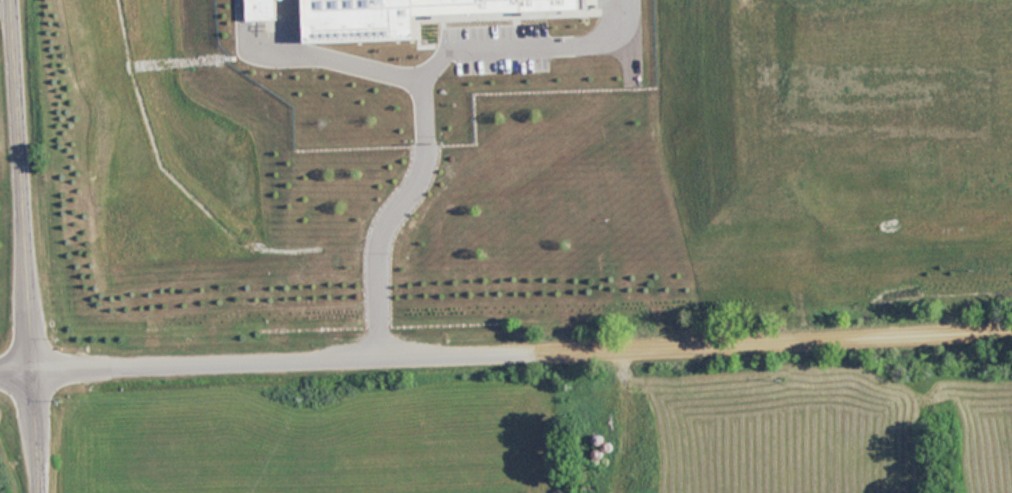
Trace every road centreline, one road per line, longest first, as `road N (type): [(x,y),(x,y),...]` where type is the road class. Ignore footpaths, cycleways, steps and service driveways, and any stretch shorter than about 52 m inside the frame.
road 1 (residential): [(1011,320),(33,364)]
road 2 (tertiary): [(12,0),(33,364)]
road 3 (tertiary): [(33,364),(38,492)]

